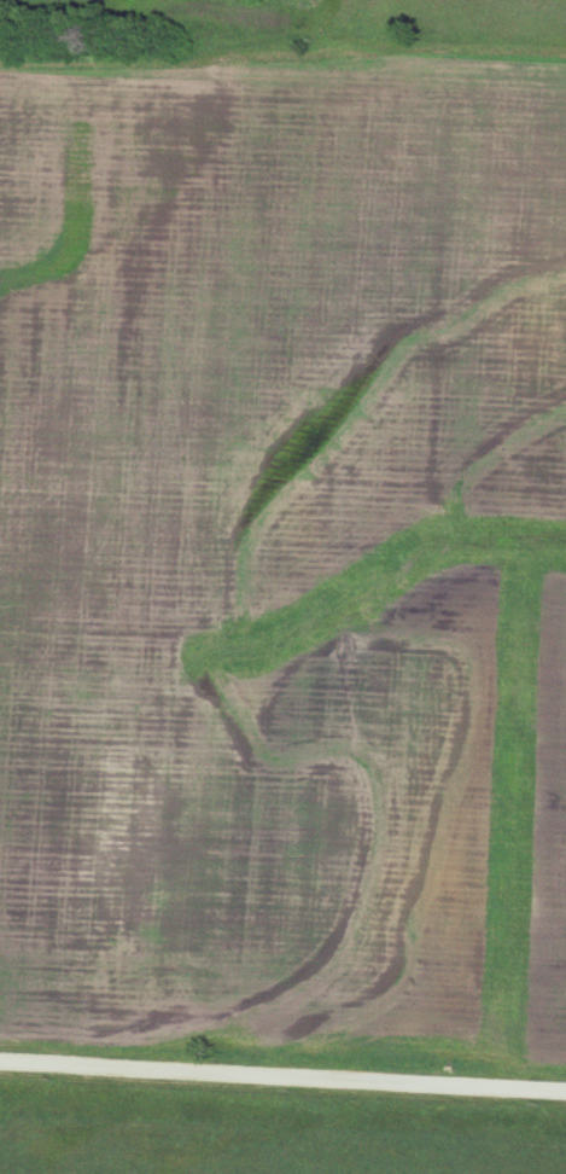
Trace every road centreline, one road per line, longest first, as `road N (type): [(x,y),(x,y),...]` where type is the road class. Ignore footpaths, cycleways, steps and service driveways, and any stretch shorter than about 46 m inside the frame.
road 1 (residential): [(565,1091),(0,1063)]

